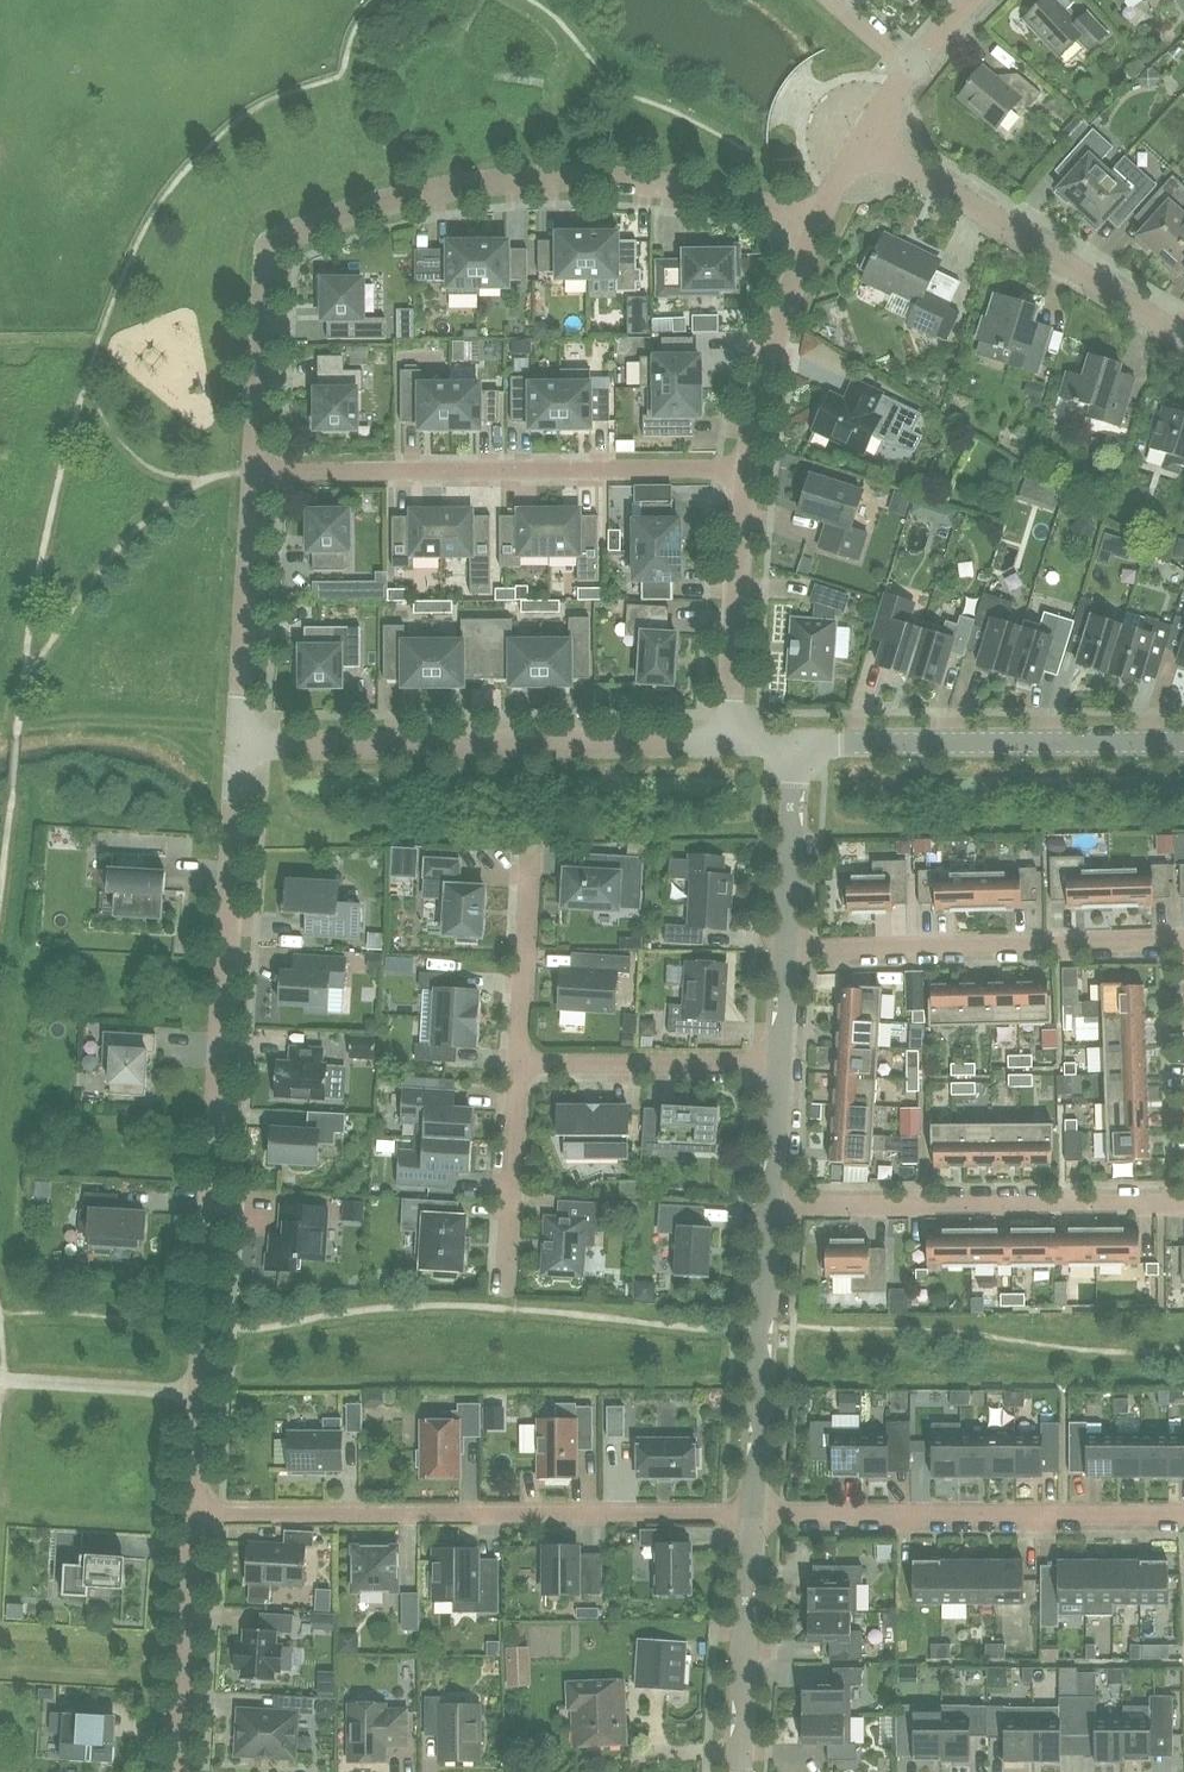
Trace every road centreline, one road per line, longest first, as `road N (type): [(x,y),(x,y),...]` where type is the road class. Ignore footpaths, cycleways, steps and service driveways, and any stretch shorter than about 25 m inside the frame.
road 1 (residential): [(256,474),(269,245),(375,203),(545,178),(711,192),(813,224)]
road 2 (residential): [(198,1391),(239,750)]
road 3 (residential): [(190,1512),(750,1514)]
road 4 (residential): [(731,742),(239,750)]
road 5 (residential): [(743,467),(256,474)]
road 6 (residential): [(750,1514),(1183,1516)]
road 7 (residential): [(1183,1206),(766,1208)]
road 8 (residential): [(781,944),(1183,940)]
road 9 (tertiary): [(792,741),(1183,741)]
road 10 (residential): [(1182,338),(863,138)]
road 11 (tertiary): [(750,1514),(766,1208)]
road 12 (residential): [(239,750),(256,474)]
road 13 (residential): [(731,742),(743,467)]
road 14 (residential): [(173,1771),(190,1512)]
road 15 (residential): [(774,1066),(515,1065)]
road 16 (tertiary): [(736,1771),(750,1514)]
road 17 (residential): [(743,467),(767,338),(813,224)]
road 18 (residential): [(501,1287),(515,1065)]
road 19 (residential): [(515,1065),(529,853)]
road 20 (tertiary): [(781,944),(792,741)]
road 21 (residential): [(198,1391),(0,1379)]
road 22 (tertiary): [(766,1208),(774,1066)]
road 23 (tertiary): [(774,1066),(781,944)]
road 24 (residential): [(190,1512),(198,1391)]

